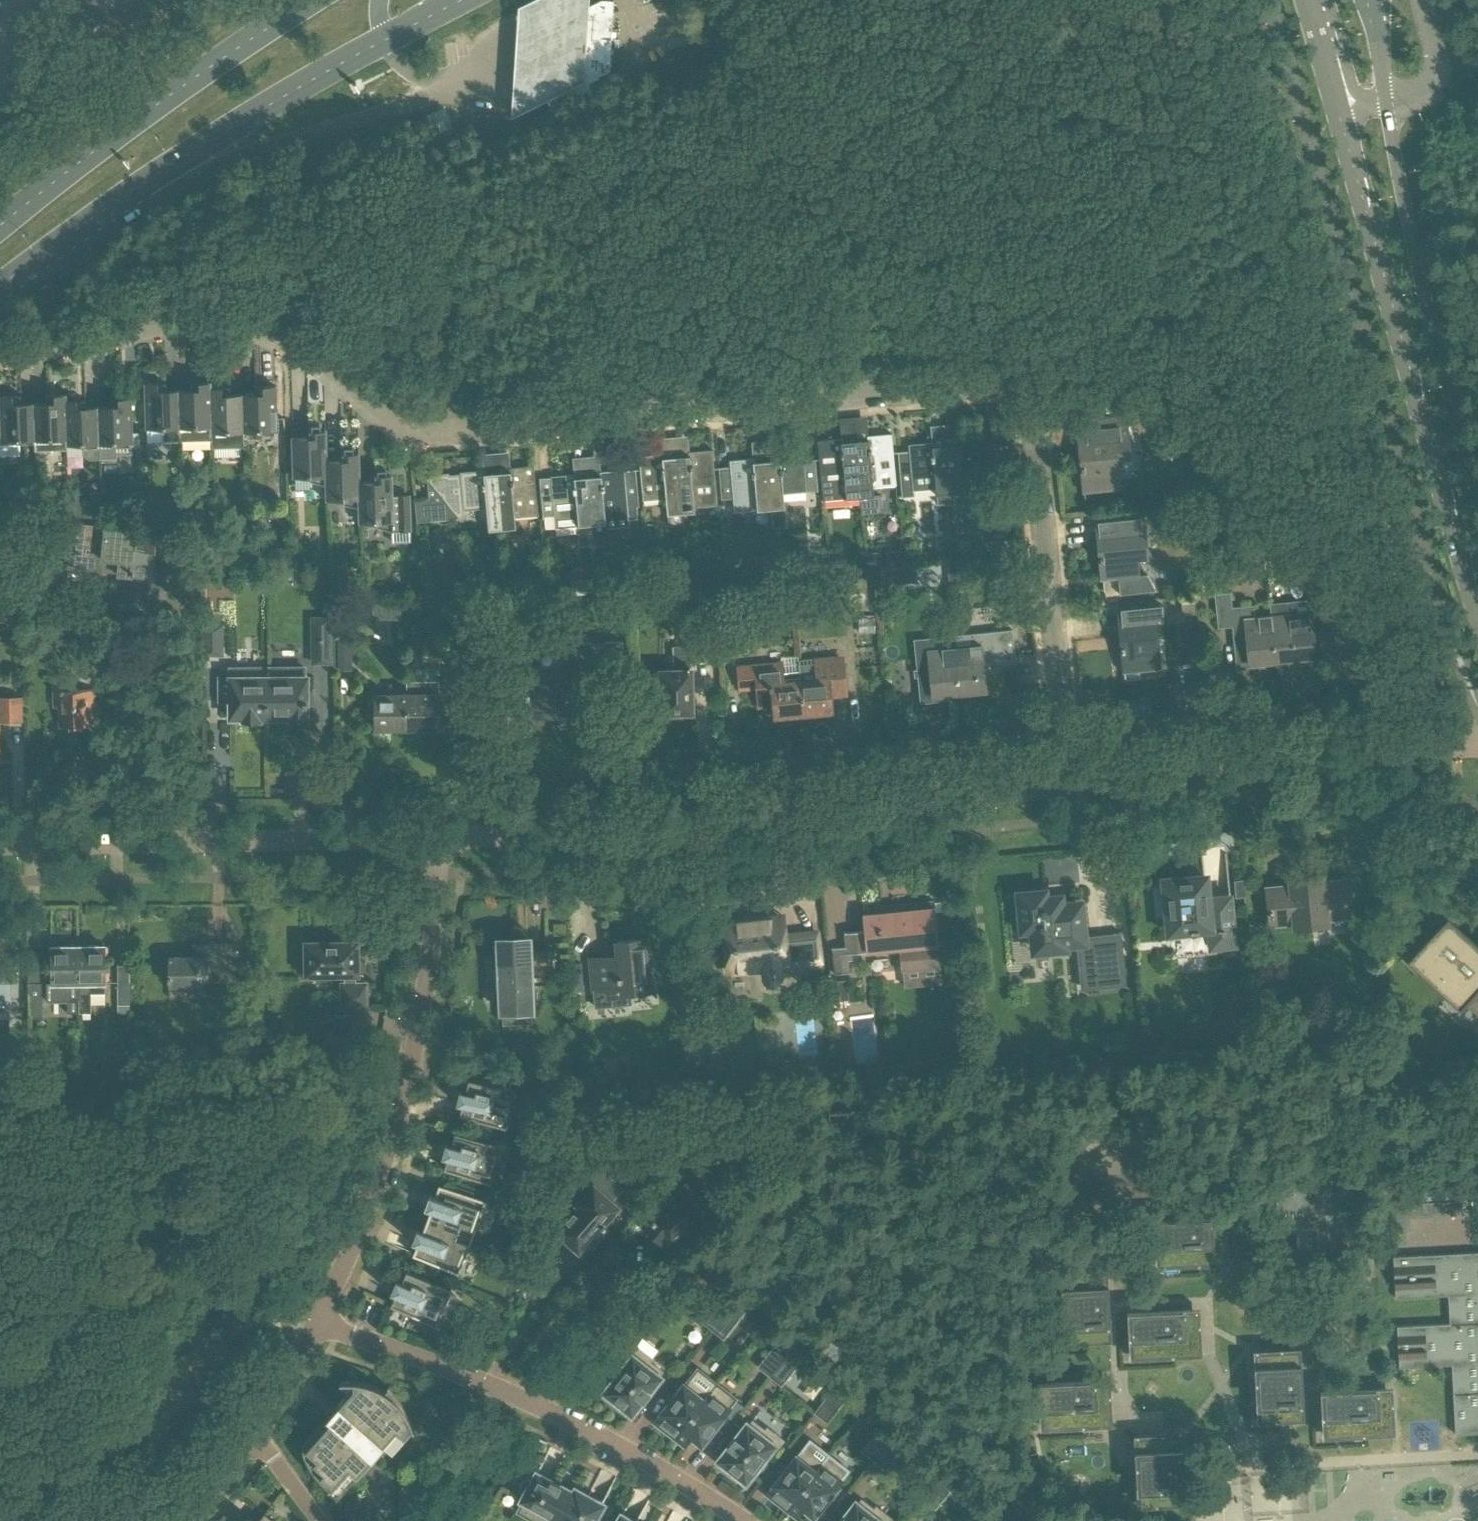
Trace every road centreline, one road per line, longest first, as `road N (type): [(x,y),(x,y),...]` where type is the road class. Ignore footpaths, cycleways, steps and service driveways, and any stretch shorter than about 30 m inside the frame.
road 1 (residential): [(0,356),(182,323),(248,324),(311,353),(416,429),(1003,387),(1032,404),(1038,423)]
road 2 (track): [(1192,0),(1463,670)]
road 3 (primary): [(1307,0),(1477,630)]
road 4 (residential): [(1071,790),(623,830),(439,836)]
road 5 (secondary): [(0,295),(163,175),(465,0)]
road 6 (residential): [(316,1322),(361,1225),(407,1088),(426,987),(439,836)]
road 7 (primary): [(1477,476),(1368,0)]
road 8 (residential): [(741,1520),(550,1412),(316,1322)]
road 9 (residential): [(439,836),(0,843)]
road 10 (residential): [(1477,752),(1071,790)]
road 11 (secondary): [(315,0),(218,62),(0,229)]
road 12 (residential): [(1071,790),(1038,423)]
road 13 (residential): [(251,1430),(316,1322)]

